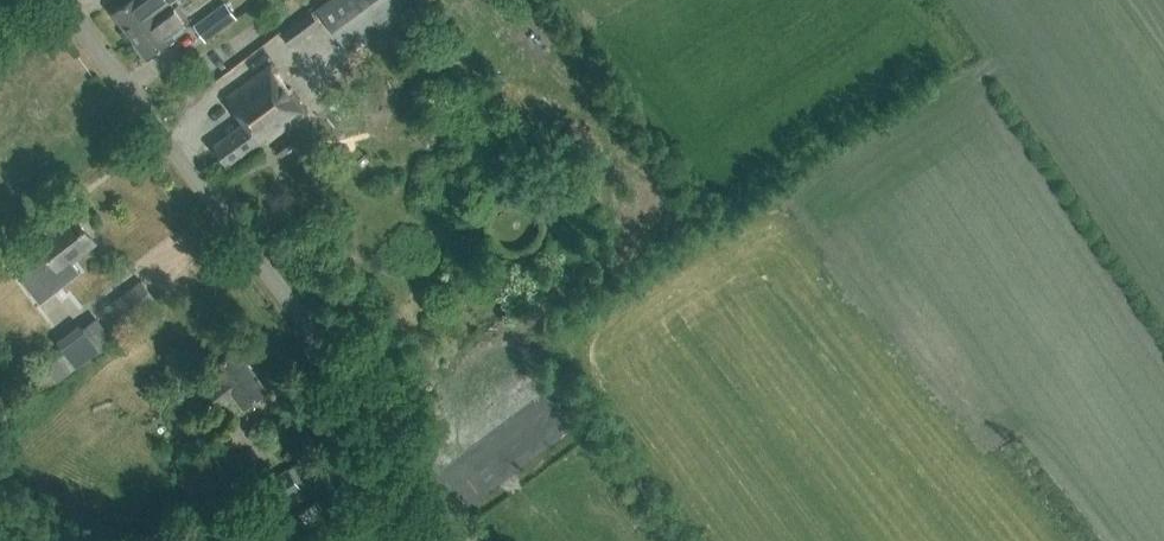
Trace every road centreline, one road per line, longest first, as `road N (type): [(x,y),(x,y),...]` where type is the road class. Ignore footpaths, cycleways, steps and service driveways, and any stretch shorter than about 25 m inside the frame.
road 1 (unclassified): [(460,540),(55,0)]

